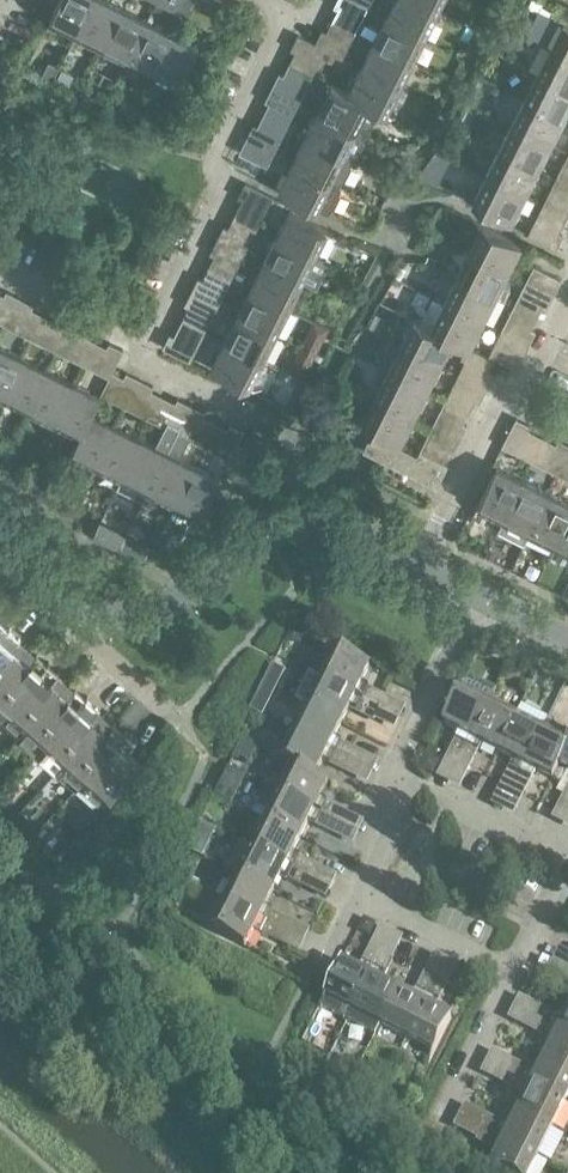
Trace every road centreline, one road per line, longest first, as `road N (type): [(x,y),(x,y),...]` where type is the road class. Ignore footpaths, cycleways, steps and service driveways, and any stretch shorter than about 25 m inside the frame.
road 1 (residential): [(146,328),(164,313),(225,195),(217,163),(294,13),(267,0)]
road 2 (residential): [(81,610),(136,617),(161,610),(293,528),(317,525),(355,532),(424,565)]
road 3 (residential): [(398,785),(484,598)]
road 4 (residential): [(424,565),(504,406),(527,400)]
road 5 (residential): [(563,862),(398,785)]
road 6 (residential): [(437,1123),(512,971)]
road 7 (residential): [(512,971),(361,897)]
road 8 (residential): [(0,264),(120,326),(146,328)]
road 9 (residential): [(146,328),(141,362),(237,410)]
road 10 (residential): [(168,712),(98,647),(81,610)]
road 11 (residential): [(361,897),(401,823),(398,785)]
road 12 (residential): [(512,971),(563,862)]

